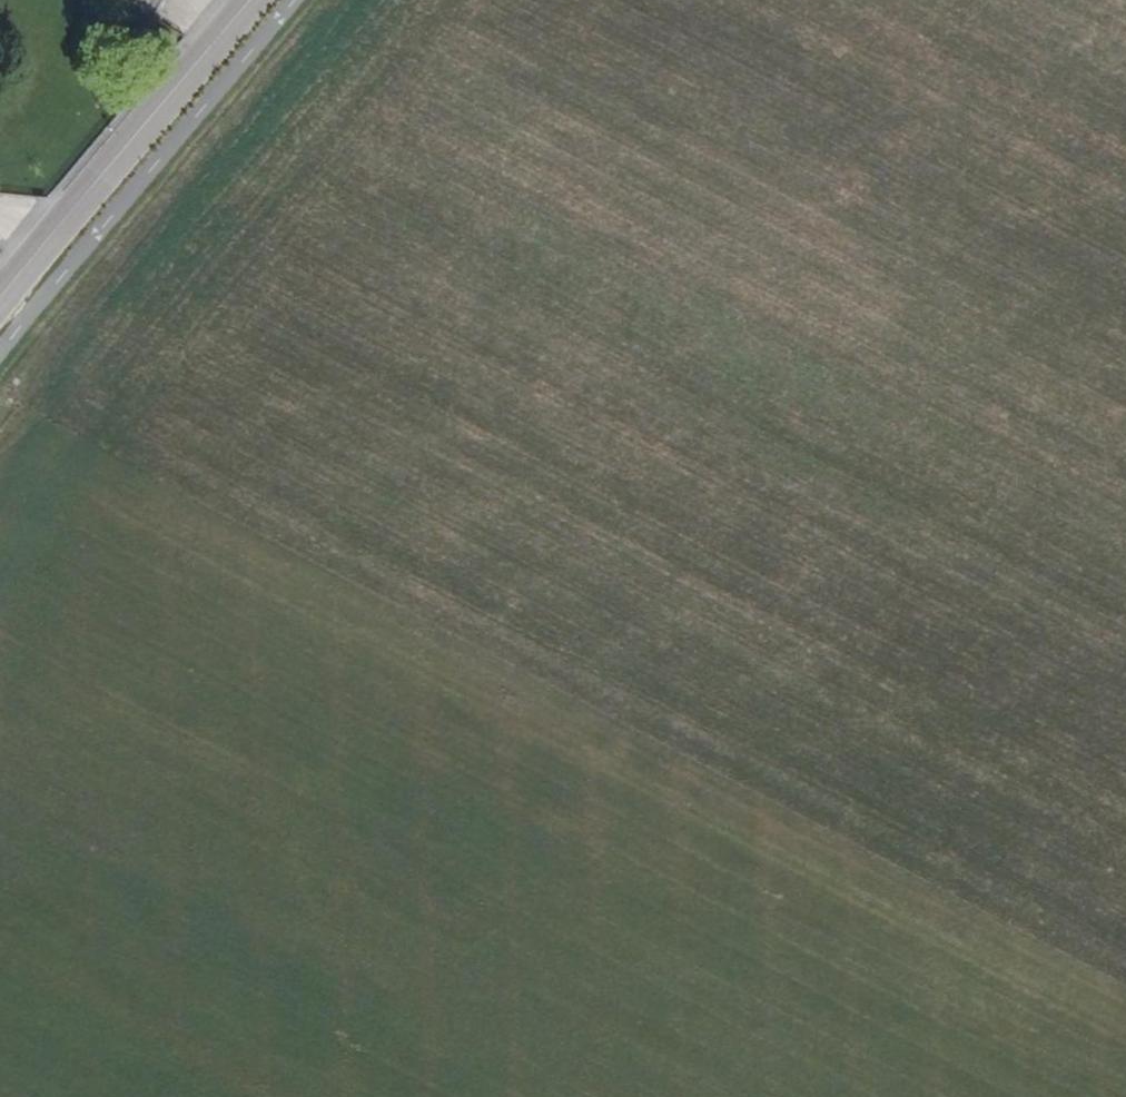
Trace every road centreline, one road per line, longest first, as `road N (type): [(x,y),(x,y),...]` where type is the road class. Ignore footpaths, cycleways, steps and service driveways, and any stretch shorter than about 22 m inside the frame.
road 1 (tertiary): [(243,0),(0,288)]

